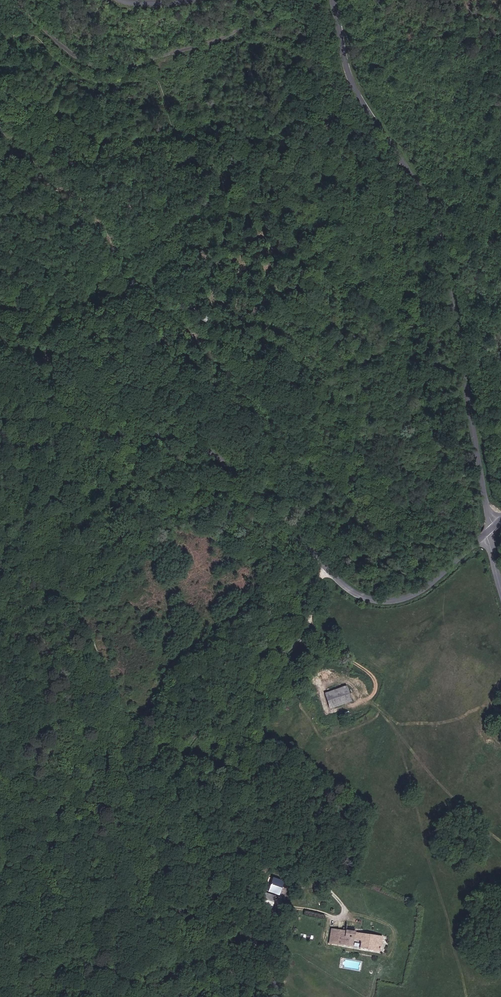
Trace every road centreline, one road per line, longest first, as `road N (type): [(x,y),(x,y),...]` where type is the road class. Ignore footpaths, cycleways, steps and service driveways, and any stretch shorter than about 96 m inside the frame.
road 1 (tertiary): [(487,534),(417,593),(372,600),(325,568),(238,472),(201,447),(0,420)]
road 2 (tertiary): [(331,0),(356,85),(440,218),(496,525)]
road 3 (track): [(67,996),(108,951),(97,873),(127,816),(133,763),(124,700),(97,634),(80,615),(65,620),(14,684),(0,691)]
road 4 (track): [(0,134),(72,191),(127,263),(0,316)]
road 5 (unclassified): [(20,0),(72,53),(104,70),(234,34),(281,0)]

